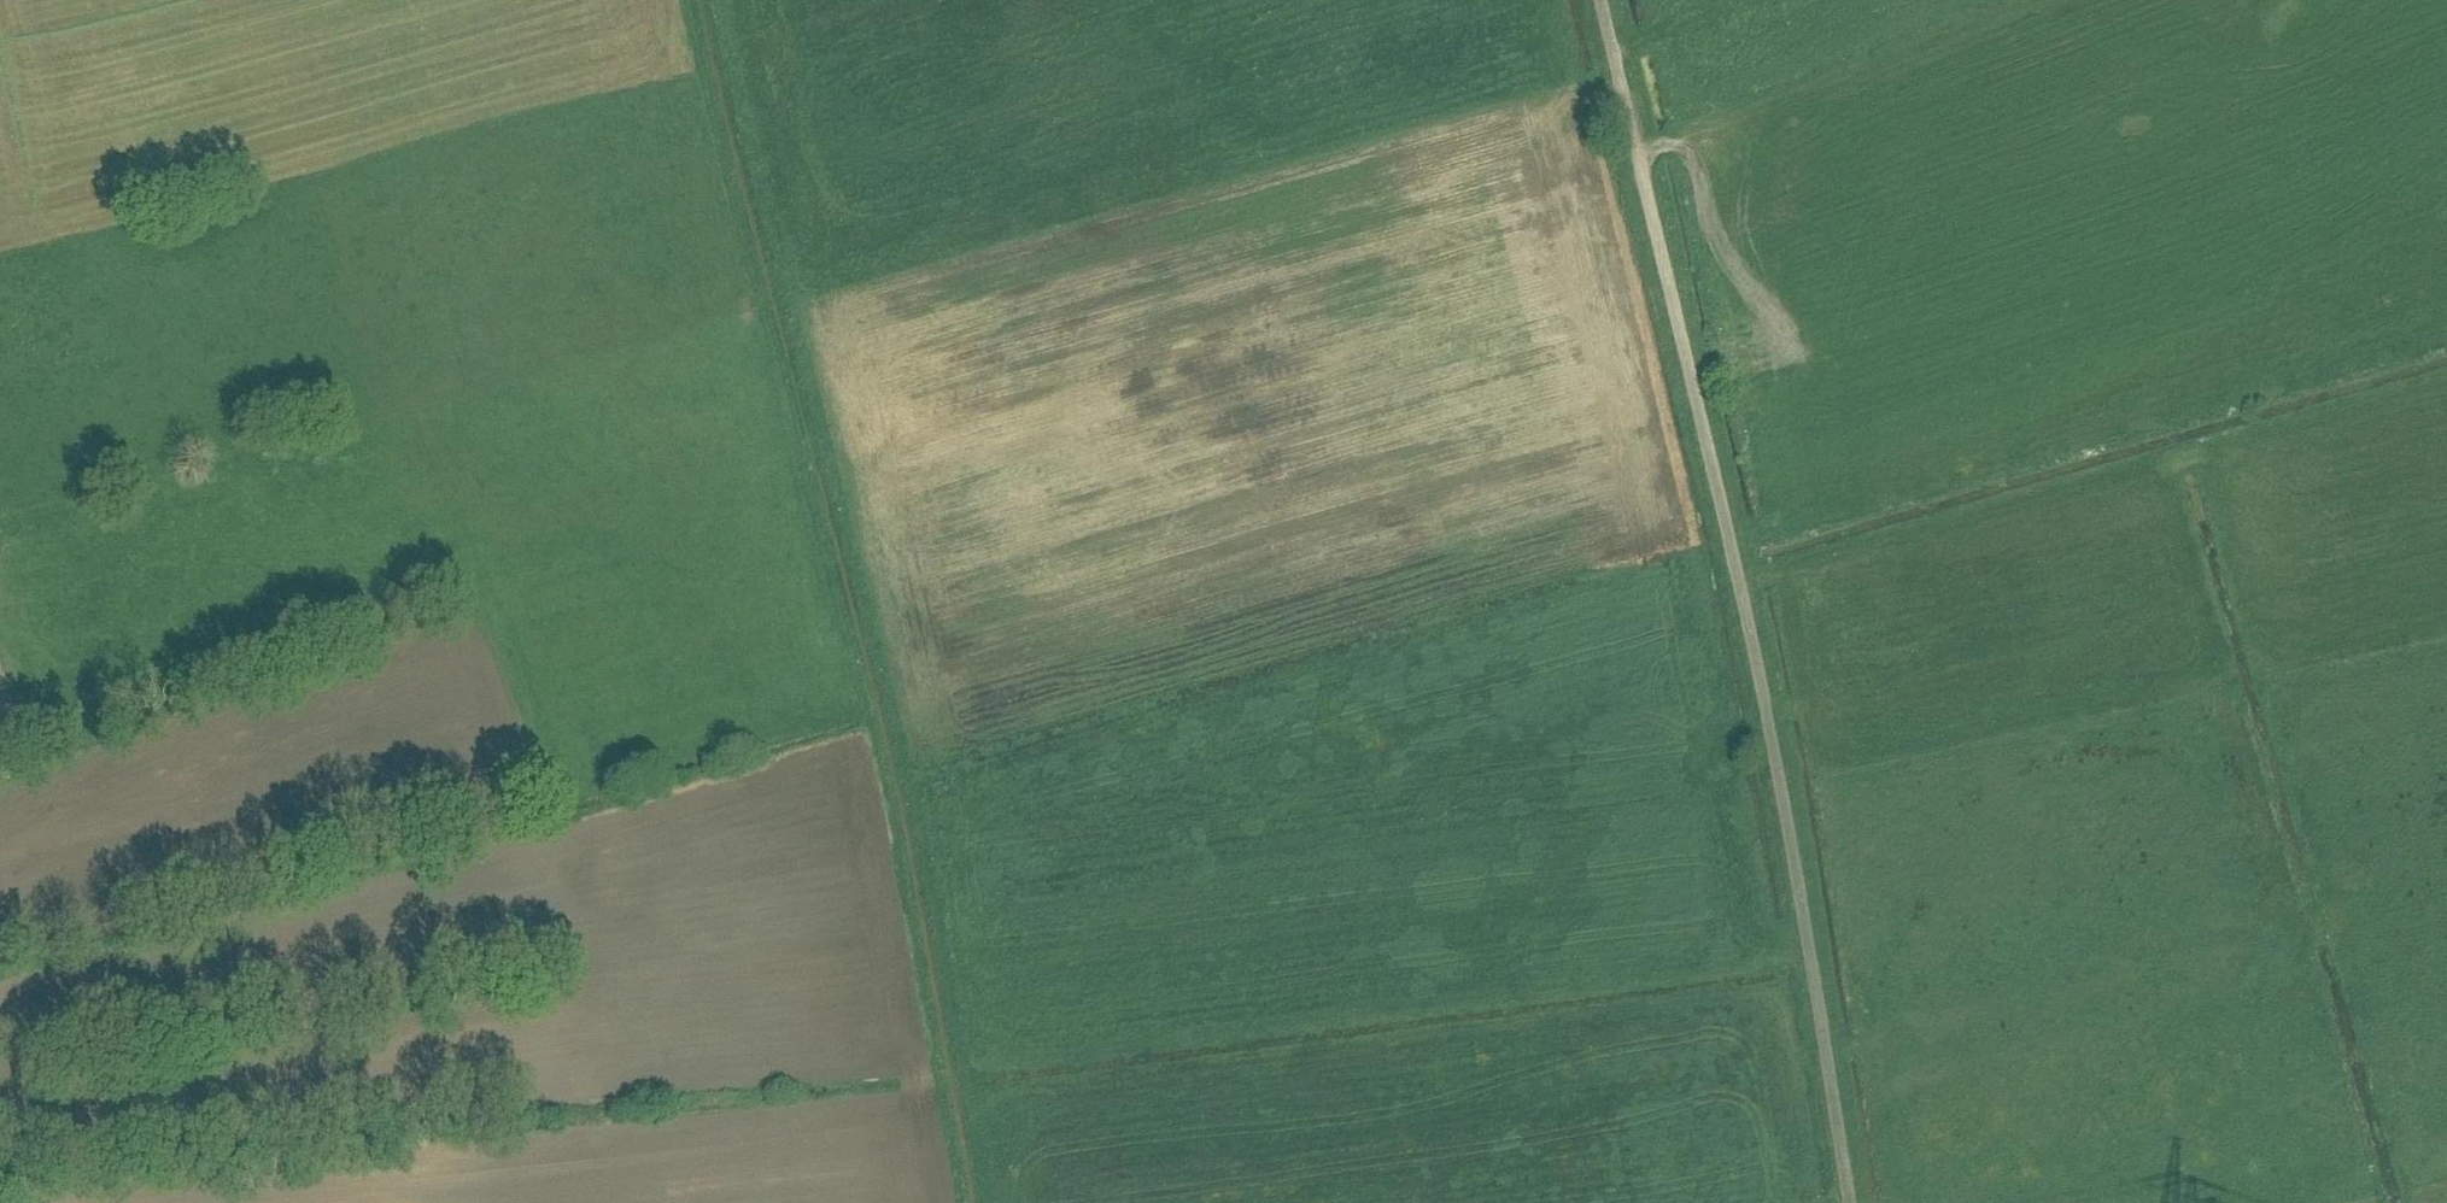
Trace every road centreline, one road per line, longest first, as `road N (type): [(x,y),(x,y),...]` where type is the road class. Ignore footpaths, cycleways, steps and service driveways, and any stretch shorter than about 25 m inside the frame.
road 1 (unclassified): [(1847,1202),(1763,705),(1598,0)]

